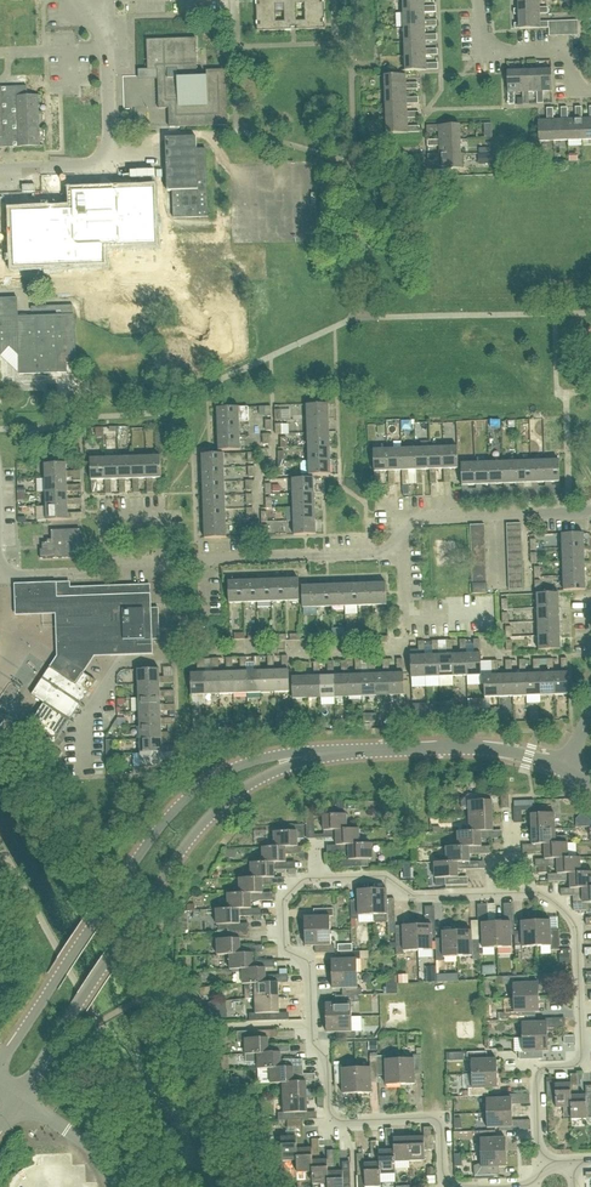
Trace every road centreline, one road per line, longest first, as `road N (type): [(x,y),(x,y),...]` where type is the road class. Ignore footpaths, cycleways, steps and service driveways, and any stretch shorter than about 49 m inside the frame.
road 1 (residential): [(318,878),(385,876),(414,896),(537,893),(572,921),(581,1055),(574,1066),(537,1073),(542,1161)]
road 2 (tertiary): [(311,756),(237,765),(206,782),(157,830),(0,1065)]
road 3 (tertiary): [(21,1099),(189,844),(233,798),(311,756)]
road 4 (residential): [(448,1186),(438,1121),(341,1121),(330,1111),(327,1060),(312,1041),(309,964),(284,947),(283,901),(302,880),(318,878)]
road 5 (residential): [(85,775),(84,722),(121,664),(166,663),(163,561)]
road 6 (tertiary): [(311,756),(492,749),(564,768)]
road 7 (residential): [(163,561),(394,553)]
road 8 (residential): [(394,553),(414,518),(590,513)]
road 9 (residential): [(590,91),(576,92),(572,49),(481,53),(476,0)]
road 10 (residential): [(0,171),(69,169),(80,160),(77,51)]
road 11 (residential): [(163,561),(0,577)]
road 12 (residential): [(485,616),(408,619),(394,553)]
road 13 (unclassified): [(113,1186),(89,1146),(21,1099)]

